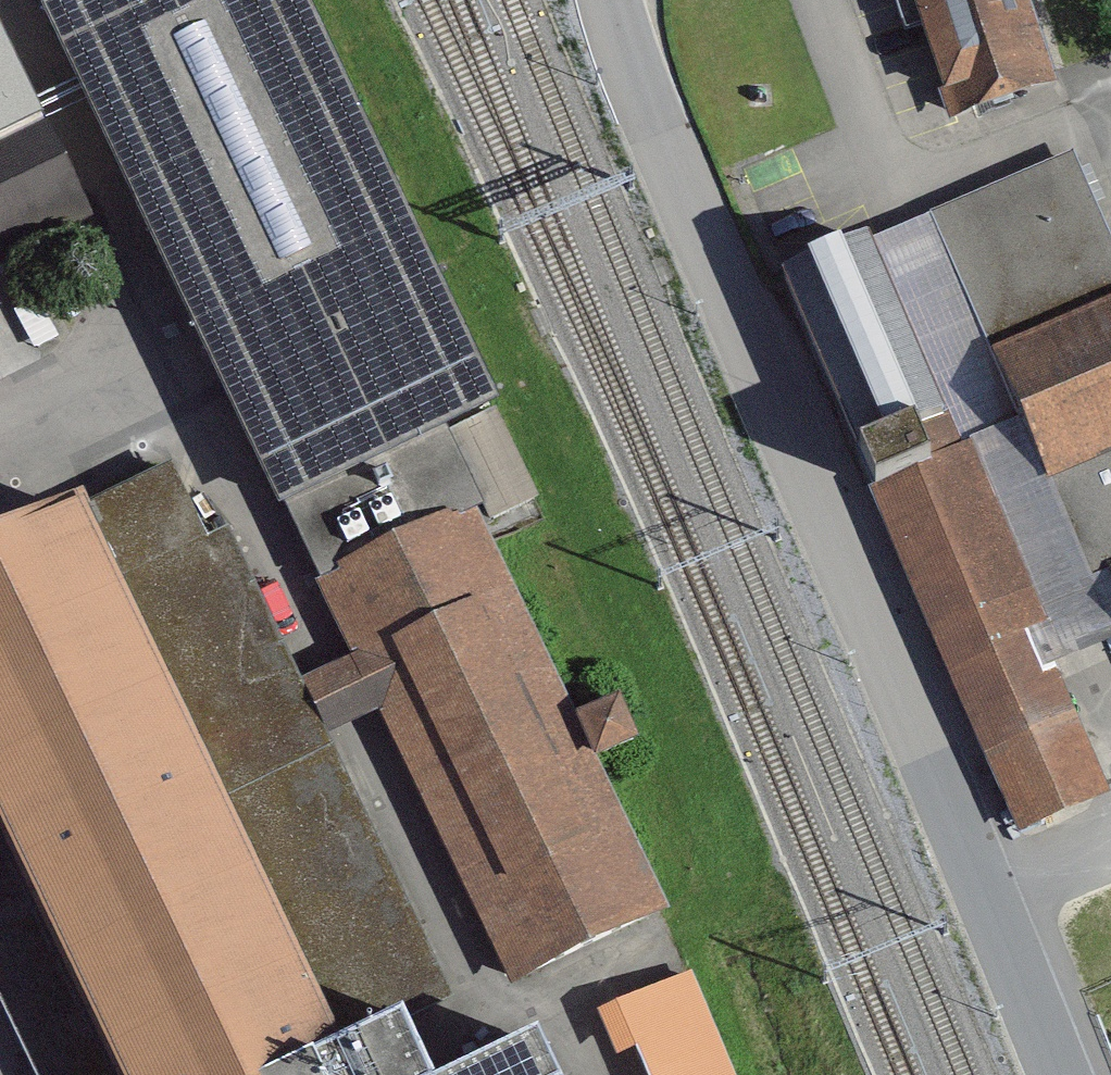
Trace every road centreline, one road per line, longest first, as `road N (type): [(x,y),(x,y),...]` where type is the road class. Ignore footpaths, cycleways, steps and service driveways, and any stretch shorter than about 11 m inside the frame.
road 1 (residential): [(611,0),(709,254),(1062,1074)]

